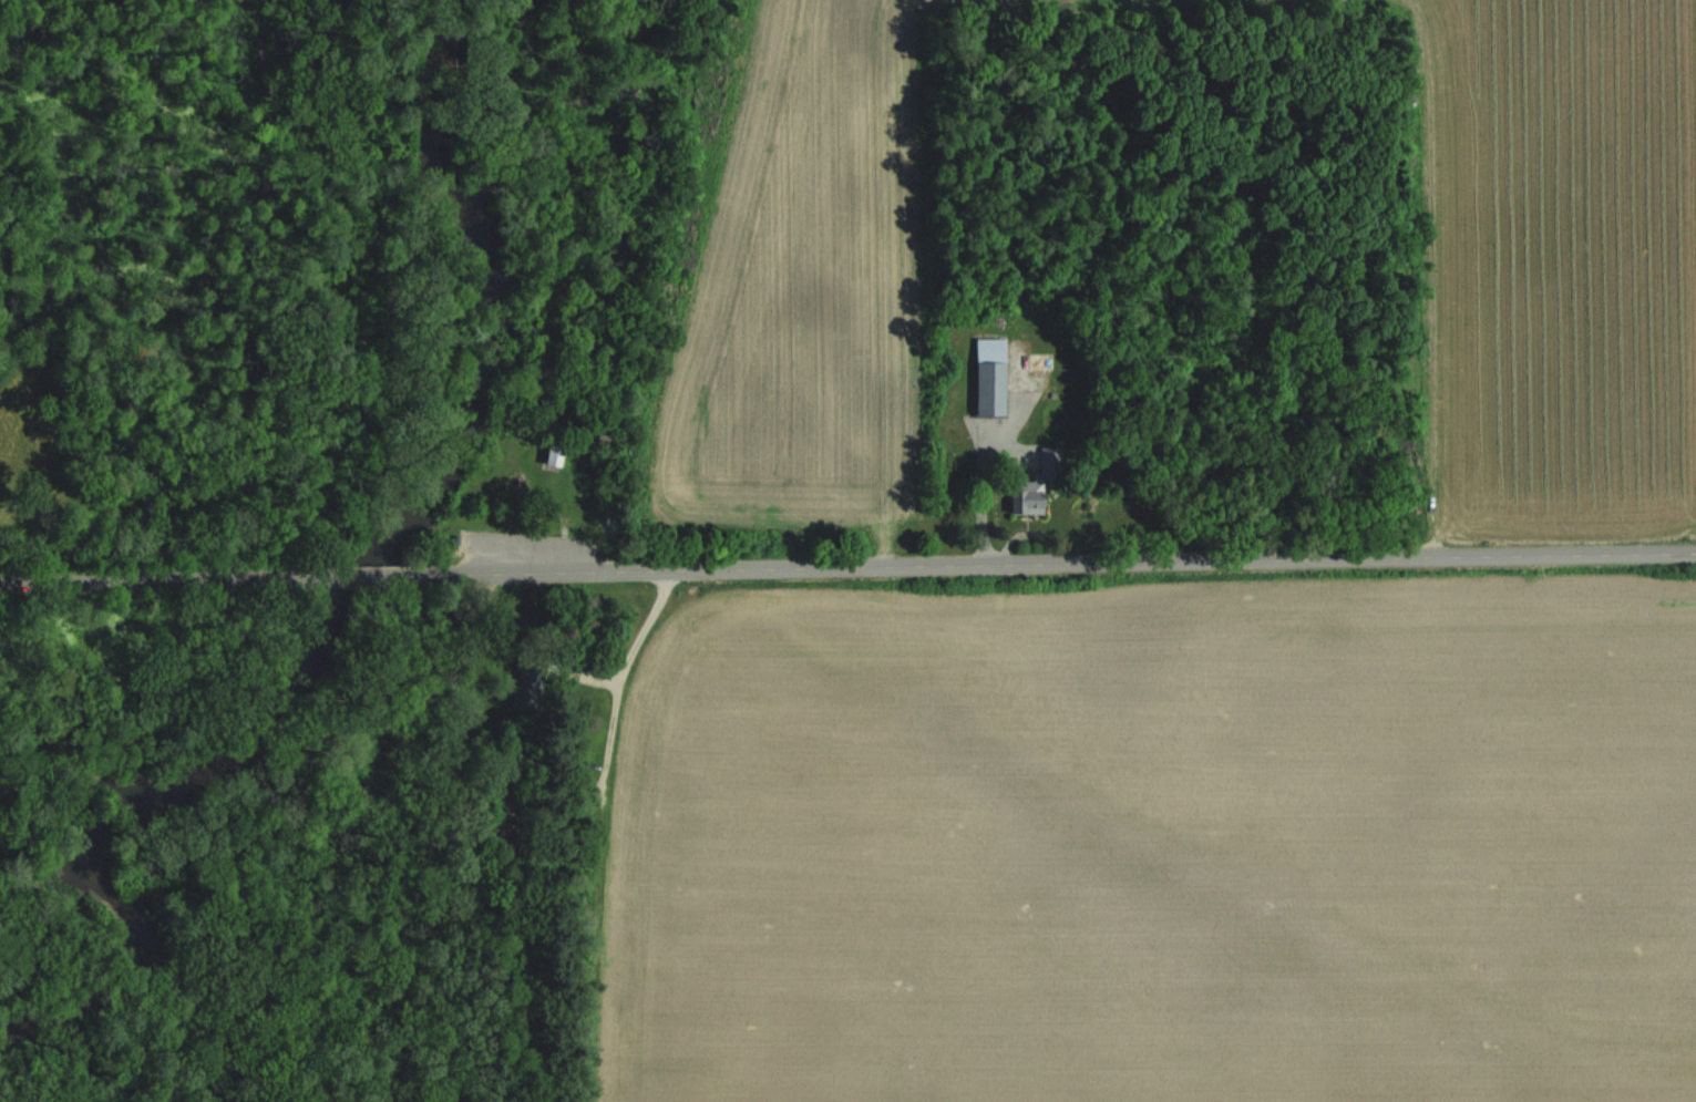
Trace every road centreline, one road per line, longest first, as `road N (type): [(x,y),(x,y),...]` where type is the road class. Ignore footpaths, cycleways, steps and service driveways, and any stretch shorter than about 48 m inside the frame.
road 1 (tertiary): [(1695,552),(421,576)]
road 2 (tertiary): [(305,578),(0,582)]

